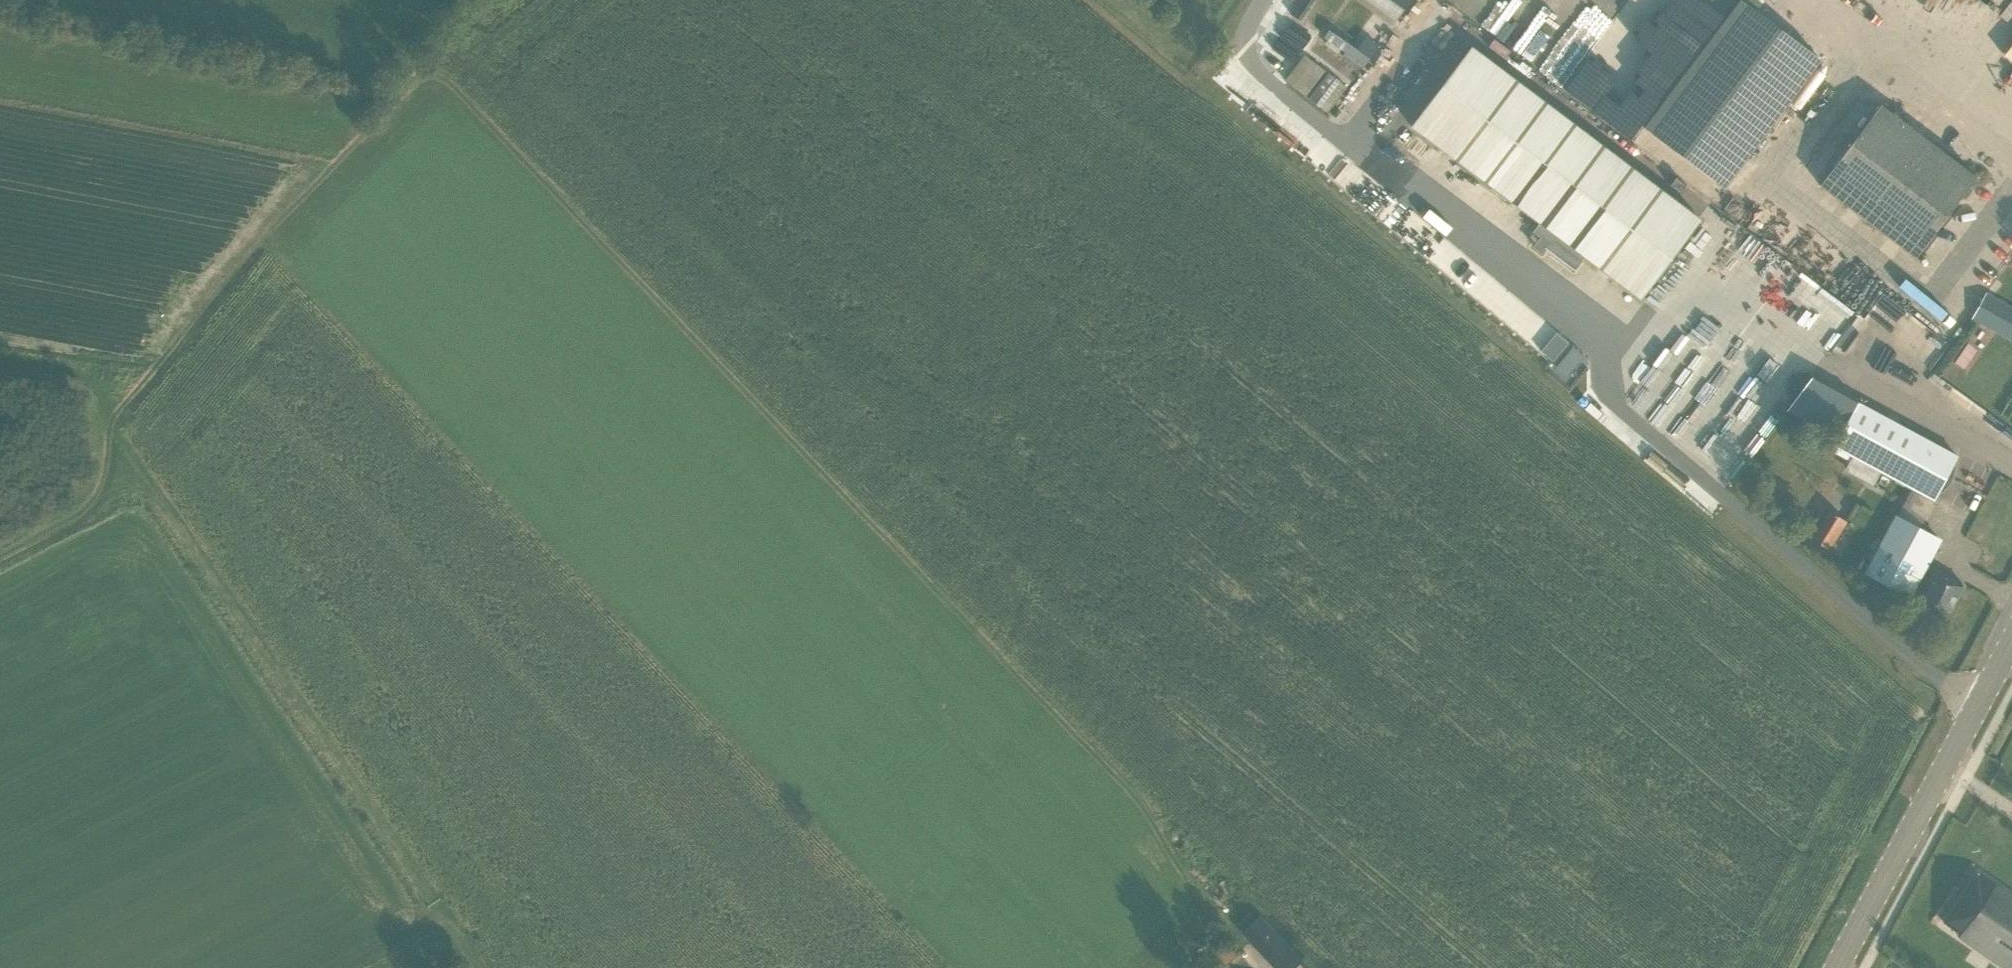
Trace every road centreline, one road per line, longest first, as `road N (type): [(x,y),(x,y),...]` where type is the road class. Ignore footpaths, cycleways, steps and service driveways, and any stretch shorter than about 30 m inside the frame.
road 1 (track): [(113,431),(227,279),(305,192),(413,80),(441,78),(1165,825),(1206,898),(1190,940)]
road 2 (track): [(107,481),(137,480),(157,493),(443,916)]
road 3 (tertiary): [(1837,967),(2011,640)]
road 4 (unclassified): [(1340,138),(1254,65),(1246,35),(1263,0)]
road 5 (track): [(0,553),(86,507),(107,481)]

